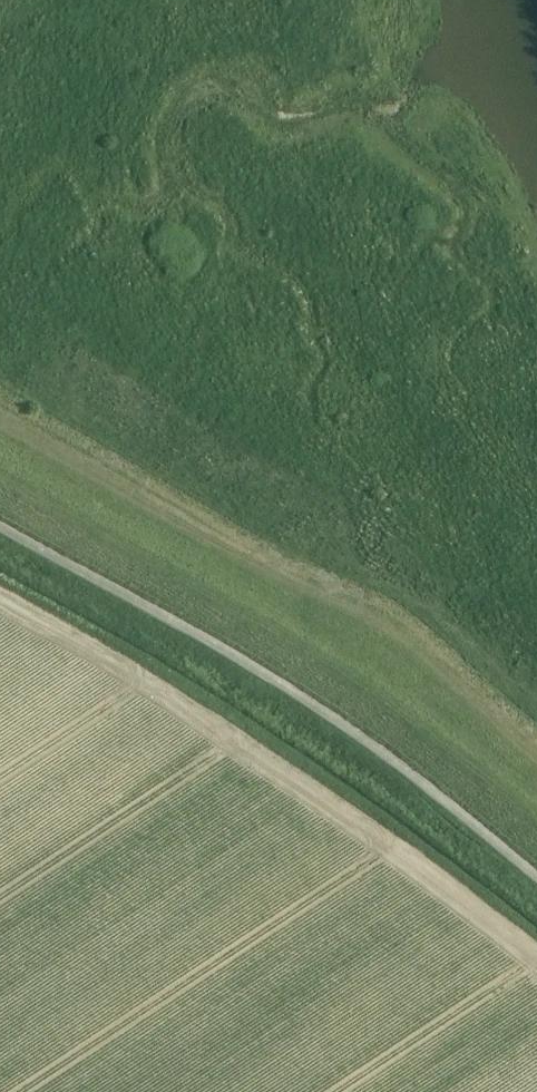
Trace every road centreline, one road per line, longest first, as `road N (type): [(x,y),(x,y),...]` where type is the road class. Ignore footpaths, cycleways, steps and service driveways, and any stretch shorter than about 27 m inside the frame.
road 1 (unclassified): [(0,524),(264,669),(423,778),(536,874)]
road 2 (track): [(0,489),(377,703),(536,828)]

